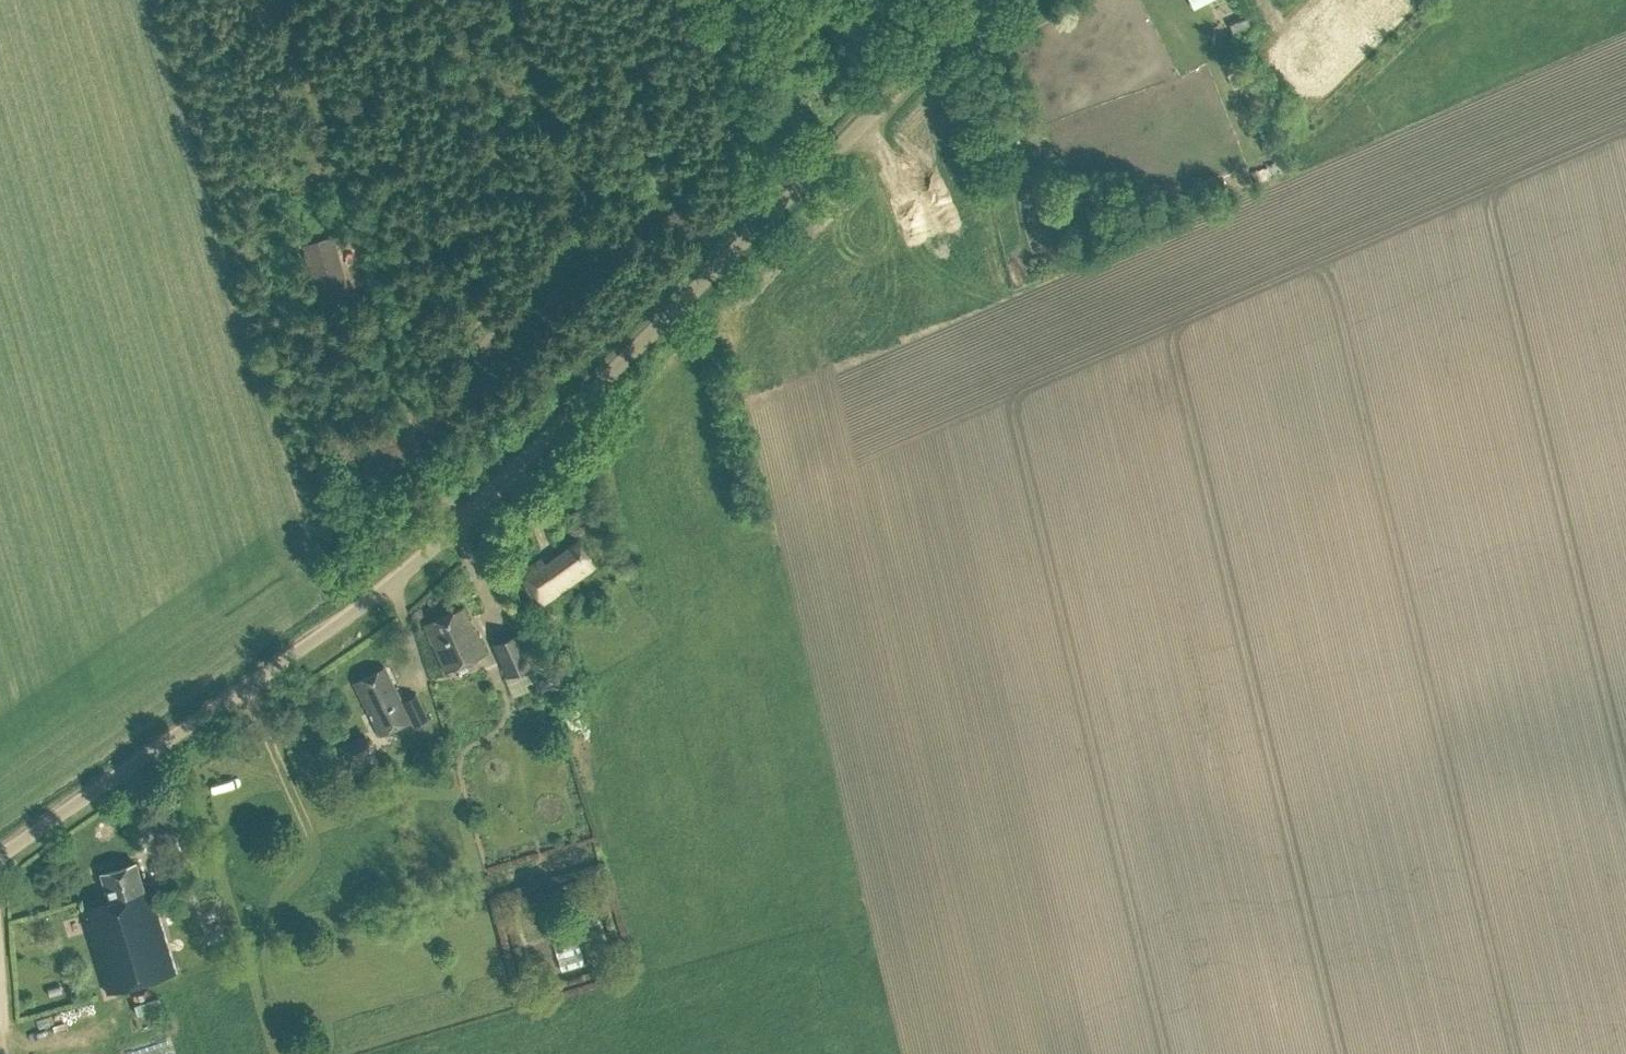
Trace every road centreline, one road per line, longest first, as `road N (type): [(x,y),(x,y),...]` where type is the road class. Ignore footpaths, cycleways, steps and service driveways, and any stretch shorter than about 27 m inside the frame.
road 1 (unclassified): [(0,854),(372,594),(455,523),(981,0)]

